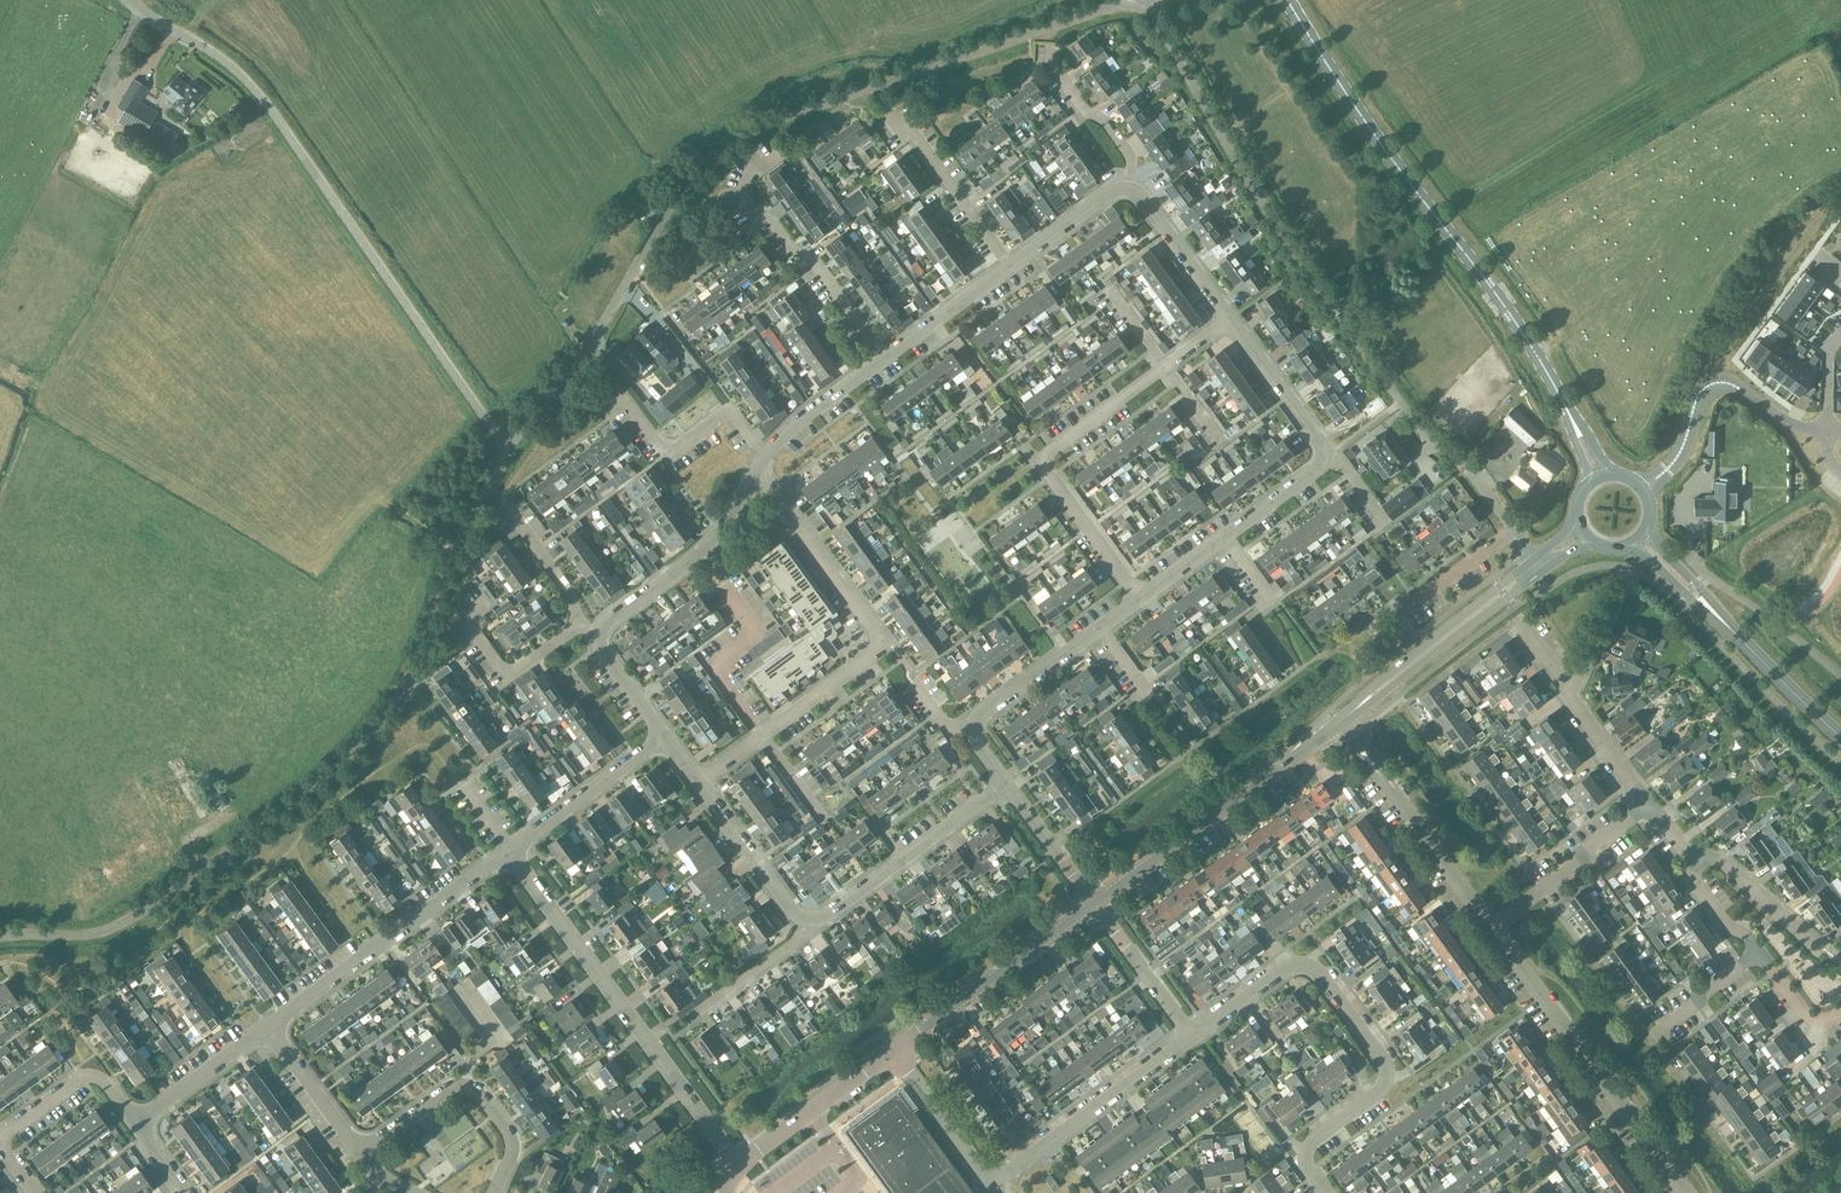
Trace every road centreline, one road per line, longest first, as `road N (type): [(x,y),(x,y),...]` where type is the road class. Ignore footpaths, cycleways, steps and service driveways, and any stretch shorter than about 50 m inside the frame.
road 1 (unclassified): [(508,451),(685,191),(725,151),(837,100),(1107,8),(1147,4)]
road 2 (unclassified): [(486,484),(411,670),(355,750),(154,908),(96,933),(0,937)]
road 3 (unclassified): [(1147,4),(1304,266),(1426,434),(1520,541)]
road 4 (unclassified): [(508,451),(267,104),(127,0)]
road 5 (secondary): [(1572,420),(1525,336),(1403,175),(1293,9)]
road 6 (residential): [(699,781),(886,645),(756,471)]
road 7 (residential): [(1325,1192),(1309,1171),(1310,1143),(1379,1093),(1387,1079),(1384,1062),(1320,973),(1290,966),(1191,1036)]
road 8 (residential): [(1134,603),(1038,462),(1231,319)]
road 9 (residential): [(738,1166),(508,850)]
road 10 (residential): [(1683,1192),(1490,925)]
road 11 (tertiary): [(1093,905),(1335,726)]
road 12 (residential): [(266,1029),(508,850)]
road 13 (residential): [(885,356),(815,262),(748,208),(747,181),(775,157)]
road 14 (residential): [(992,1185),(1191,1036)]
road 15 (residential): [(804,931),(1004,784)]
road 16 (tertiary): [(894,1052),(1093,905)]
road 17 (residential): [(493,1192),(509,1157),(509,1132),(463,1088),(362,1152)]
road 18 (tertiary): [(1534,558),(1375,685),(1351,713)]
road 19 (tertiary): [(1351,713),(1543,571)]
road 20 (residential): [(599,633),(706,547),(756,471)]
road 21 (residential): [(765,455),(731,415),(676,450),(661,451),(608,380)]
road 22 (unclassified): [(1840,676),(1695,568),(1687,548)]
road 23 (residential): [(1490,925),(1648,806)]
road 24 (tertiary): [(738,1166),(894,1052)]
road 25 (residential): [(508,850),(665,738)]
road 26 (residential): [(1011,267),(895,115)]
road 27 (residential): [(1754,399),(1734,380),(1704,382),(1670,458),(1637,485)]
road 28 (residential): [(804,931),(699,781)]
road 29 (residential): [(1490,925),(1382,779)]
road 30 (residential): [(0,1137),(90,1077),(136,1122)]
road 31 (residential): [(577,623),(508,672),(472,627),(473,615),(486,605)]
road 32 (residential): [(1129,188),(1130,155),(1050,65),(1049,48)]
road 33 (residential): [(1644,495),(1685,454),(1707,397),(1724,390),(1754,399)]
road 34 (residential): [(1325,459),(1231,319)]
road 35 (residential): [(1231,319),(1129,188)]
road 36 (residential): [(992,1185),(894,1052)]
road 37 (residential): [(1191,1036),(1093,905)]
road 38 (secondary): [(1752,651),(1644,530)]
road 39 (residential): [(975,728),(980,716),(1101,629)]
road 40 (residential): [(136,1122),(266,1029)]
road 41 (residential): [(1824,947),(1720,860),(1698,857)]
road 42 (residential): [(765,455),(810,409),(885,356)]
road 43 (residential): [(266,1029),(362,1152)]
road 44 (residential): [(885,356),(1011,267)]
road 45 (residential): [(1093,905),(1004,784)]
road 46 (residential): [(1011,267),(1114,190),(1129,188)]
road 47 (residential): [(1651,1038),(1762,952)]
road 48 (residential): [(695,1015),(804,931)]
road 49 (residential): [(1648,806),(1575,694)]
road 50 (residential): [(577,623),(566,583),(514,514)]
road 51 (residential): [(1225,536),(1325,459)]
road 52 (residential): [(665,738),(603,655),(599,633)]
road 53 (residential): [(1762,952),(1728,925),(1695,880),(1698,857)]
road 54 (secondary): [(1840,733),(1752,651)]

